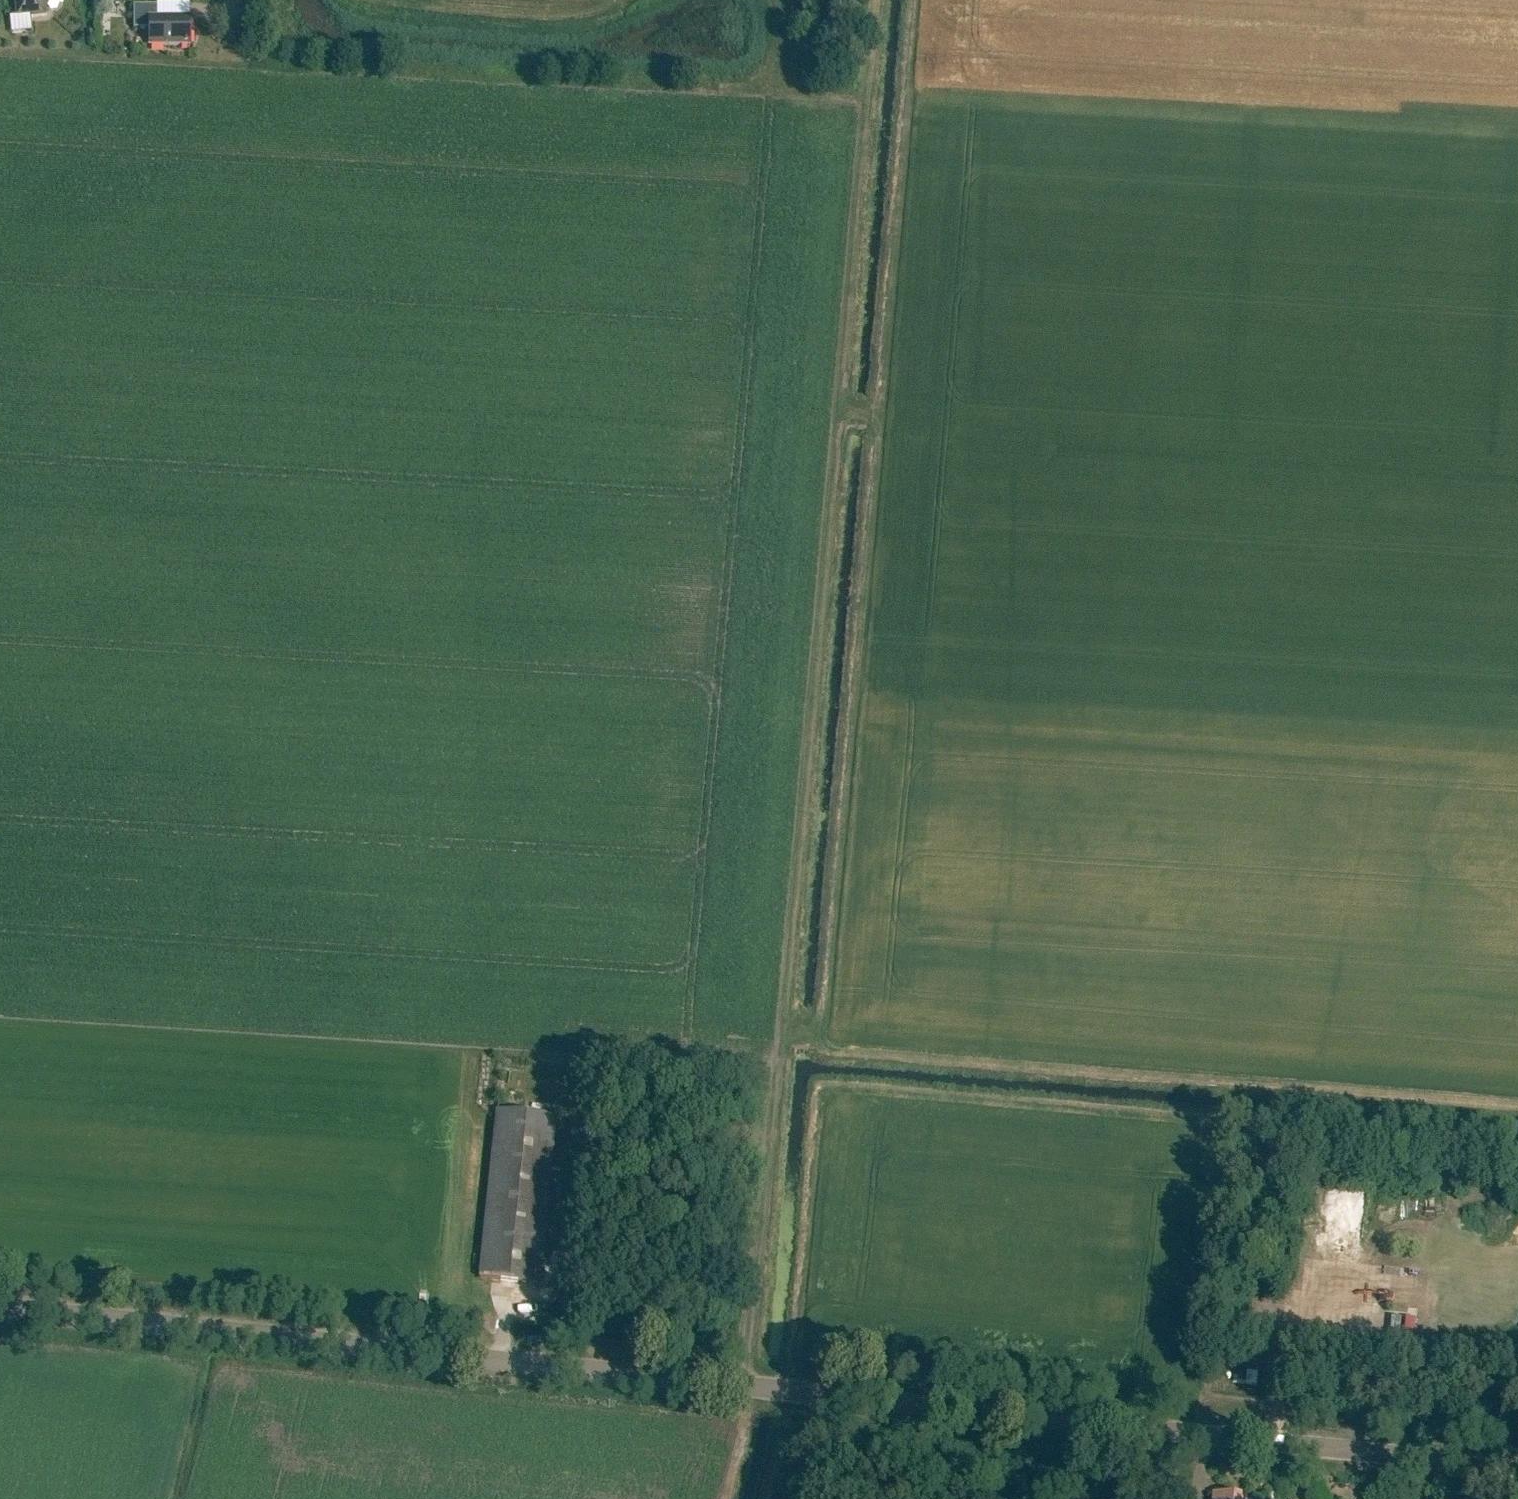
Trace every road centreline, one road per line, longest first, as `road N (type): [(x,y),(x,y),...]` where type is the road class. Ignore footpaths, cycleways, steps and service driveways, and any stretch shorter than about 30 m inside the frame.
road 1 (unclassified): [(1517,1466),(0,1307)]

